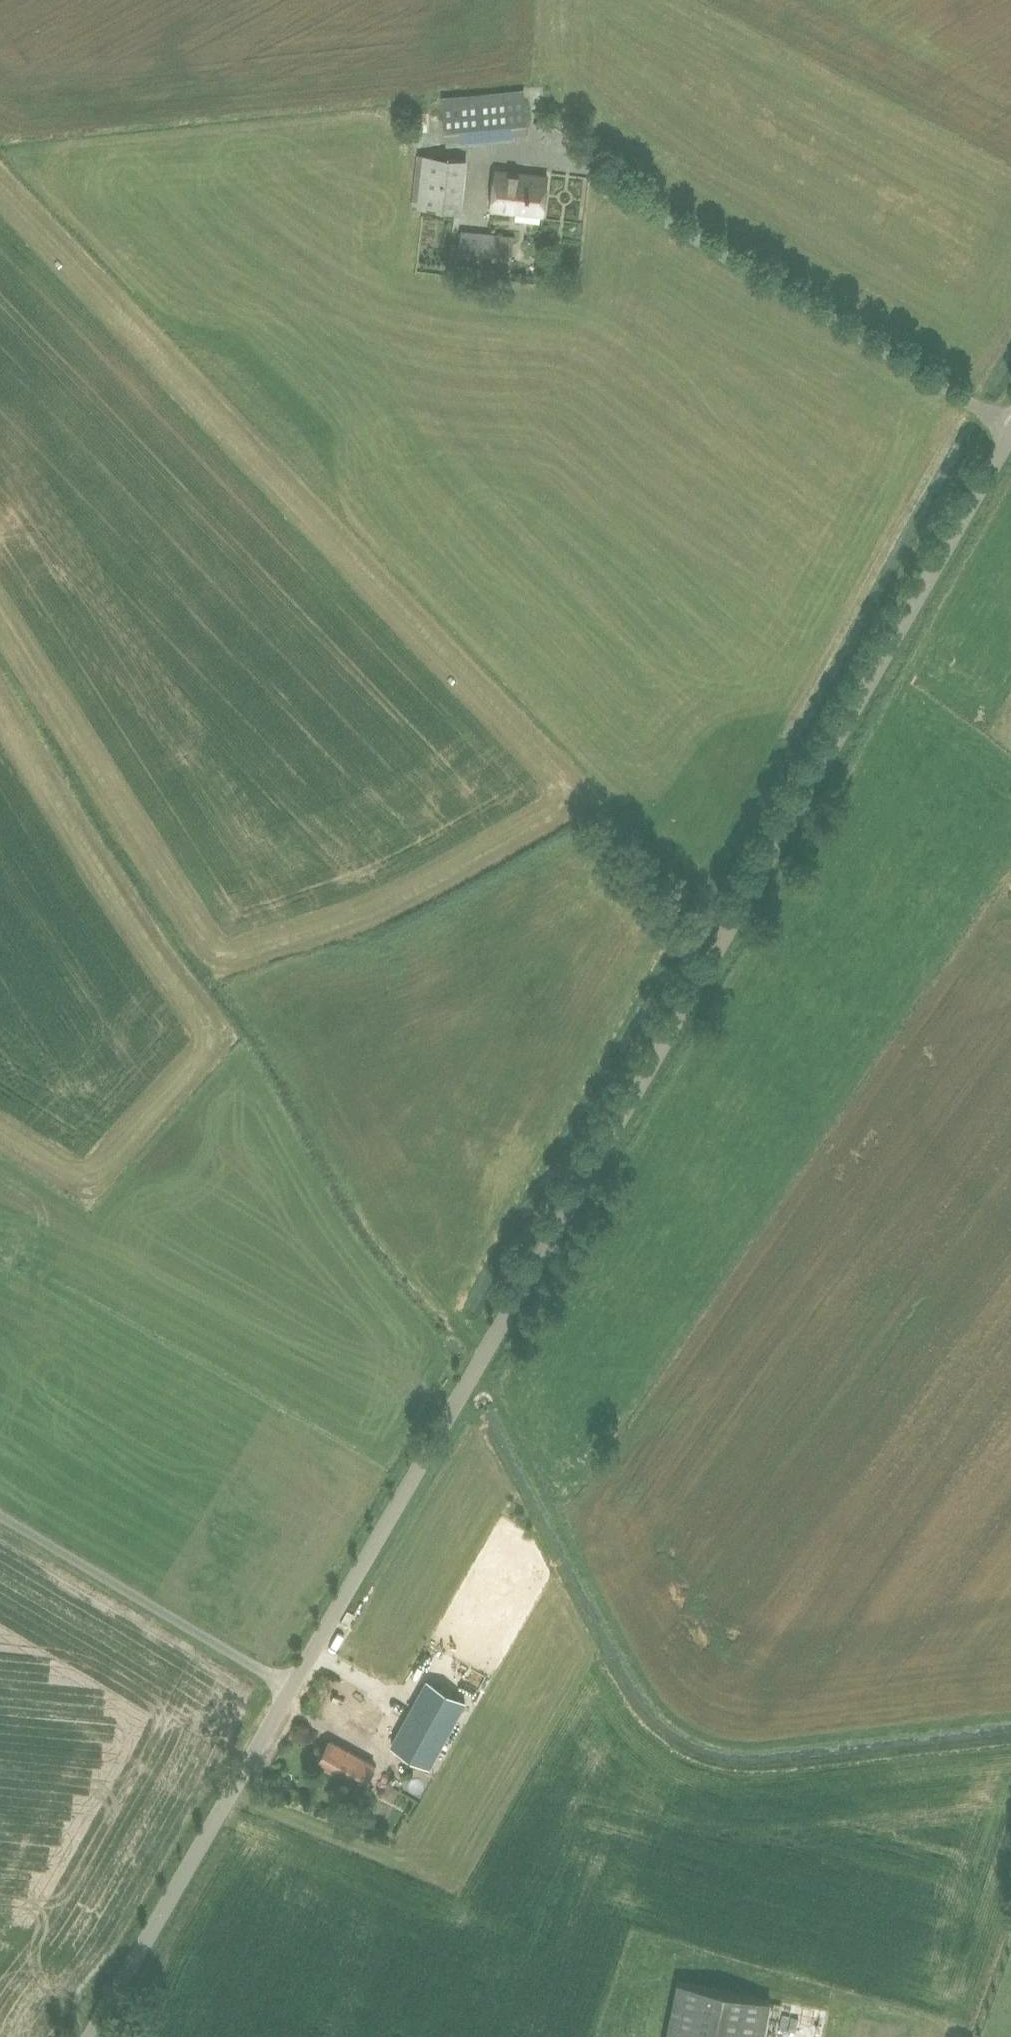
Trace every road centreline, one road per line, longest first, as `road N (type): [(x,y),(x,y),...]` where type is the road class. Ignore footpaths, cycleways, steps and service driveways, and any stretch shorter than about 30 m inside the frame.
road 1 (unclassified): [(96,2036),(1010,430)]

